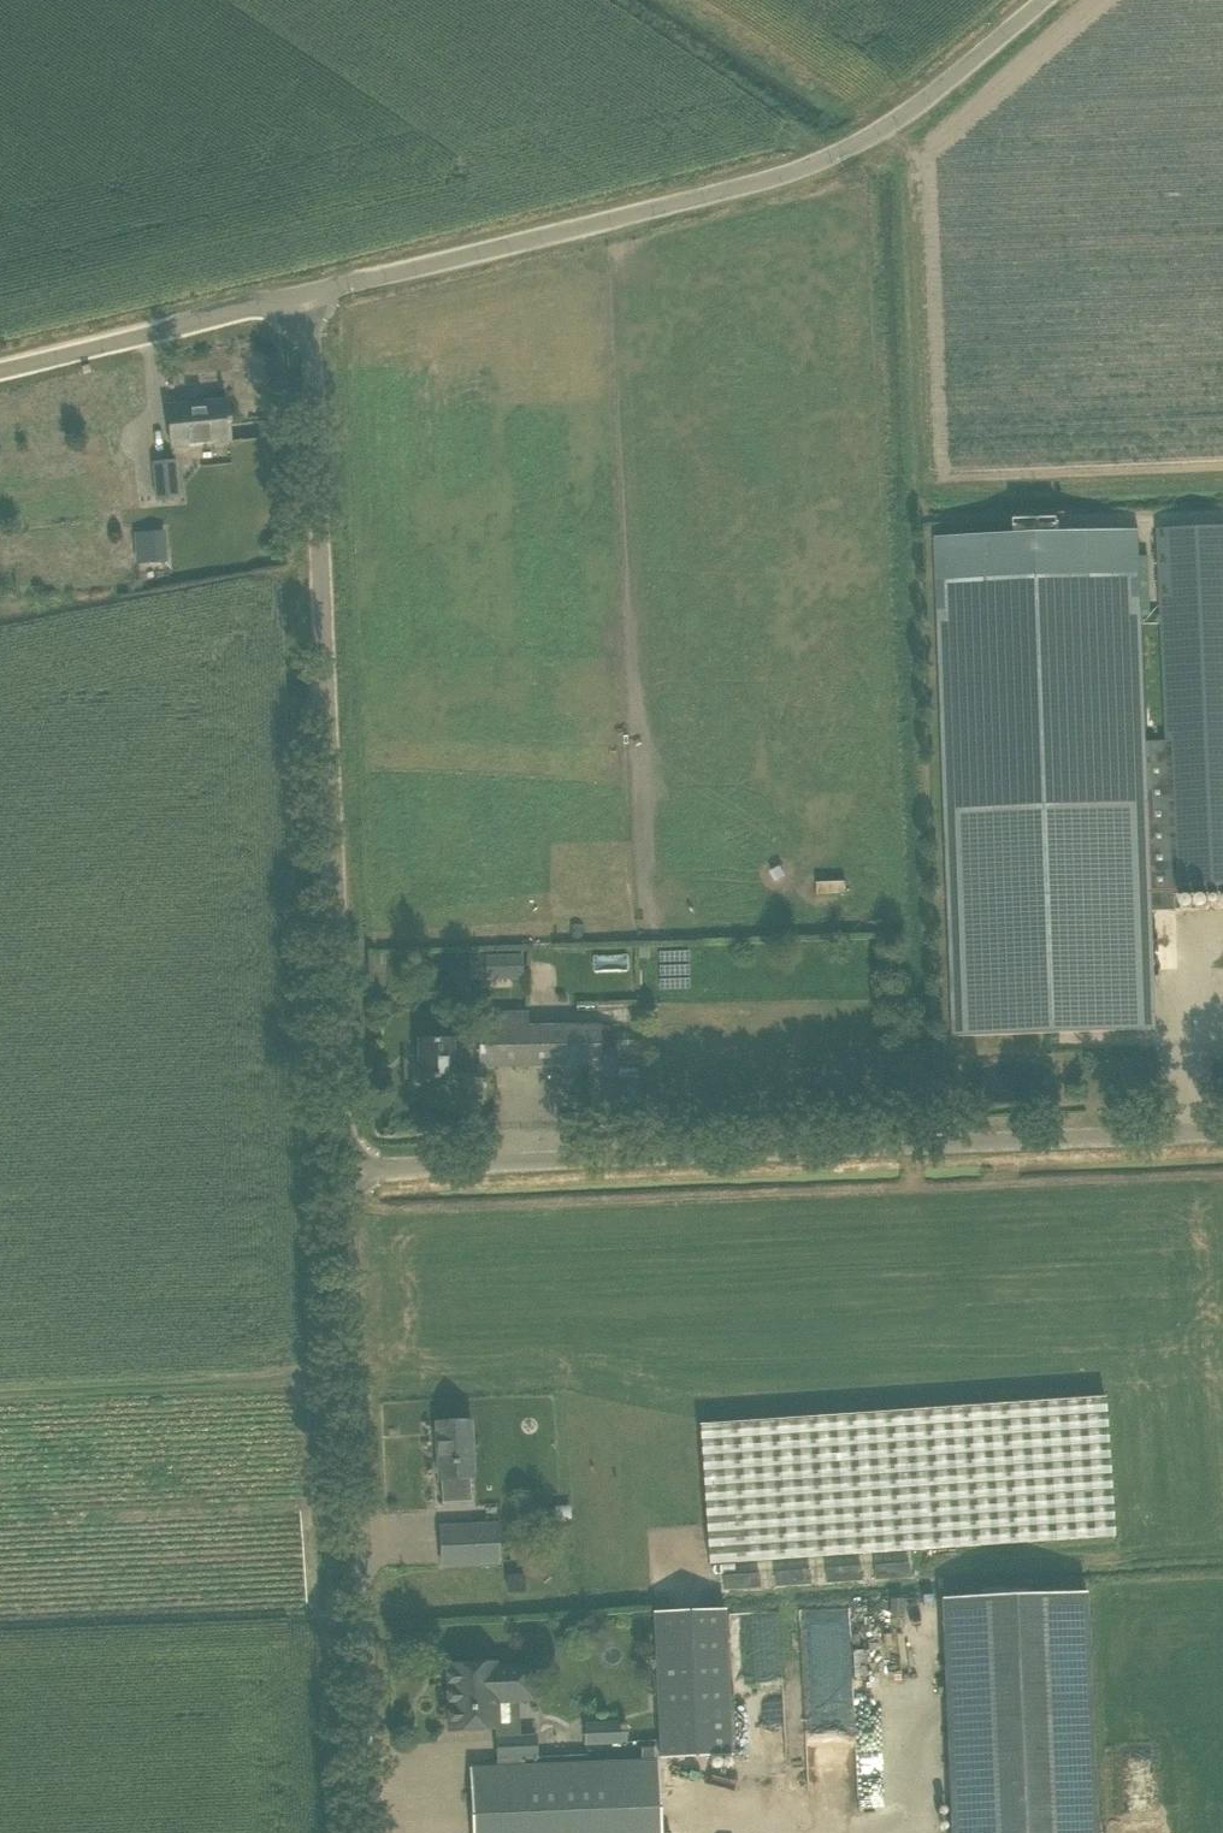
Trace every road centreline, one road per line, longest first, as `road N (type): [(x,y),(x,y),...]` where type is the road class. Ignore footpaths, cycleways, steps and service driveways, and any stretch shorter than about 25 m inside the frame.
road 1 (unclassified): [(341,1171),(293,281)]
road 2 (unclassified): [(341,1171),(1222,1131)]
road 3 (unclassified): [(293,281),(792,175),(885,128),(1046,0)]
road 4 (unclassified): [(371,1832),(341,1171)]
road 5 (unclassified): [(0,353),(293,281)]

